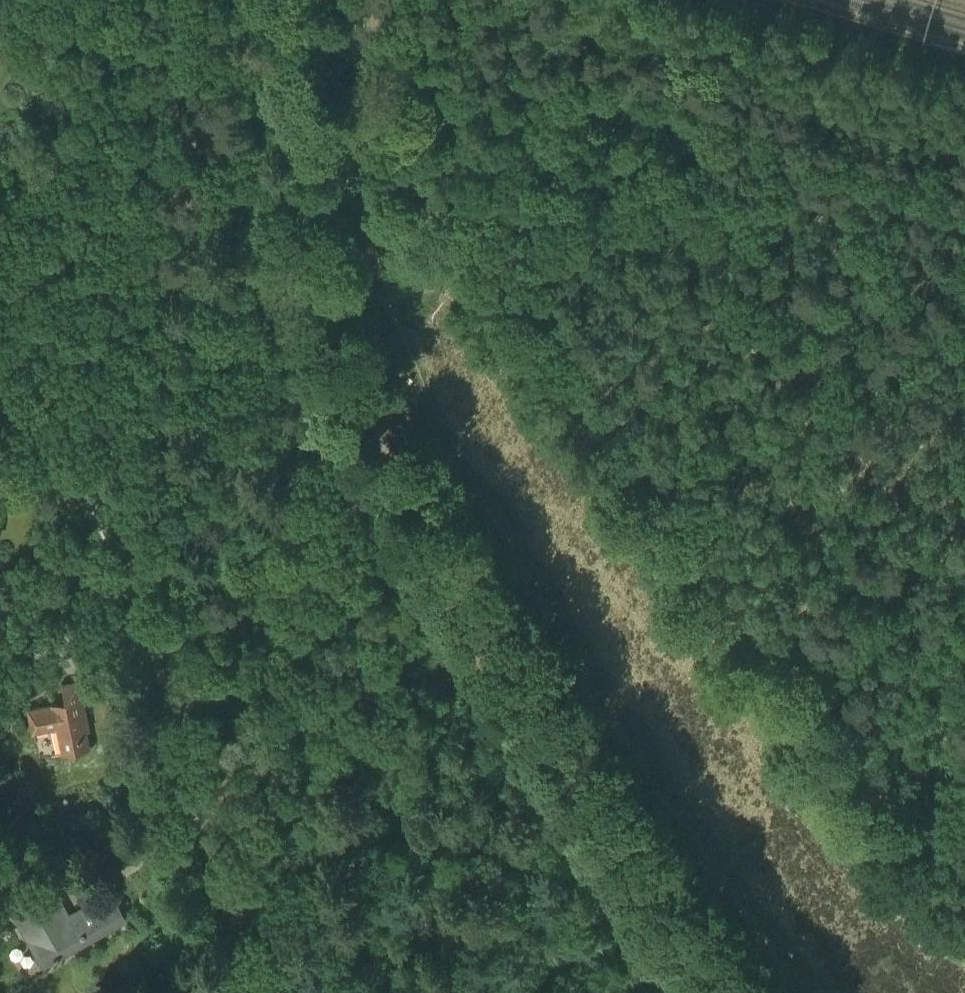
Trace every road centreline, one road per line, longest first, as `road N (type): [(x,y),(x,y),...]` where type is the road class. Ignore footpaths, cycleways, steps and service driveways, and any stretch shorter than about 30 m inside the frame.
road 1 (residential): [(263,992),(140,593),(45,428),(0,366)]

